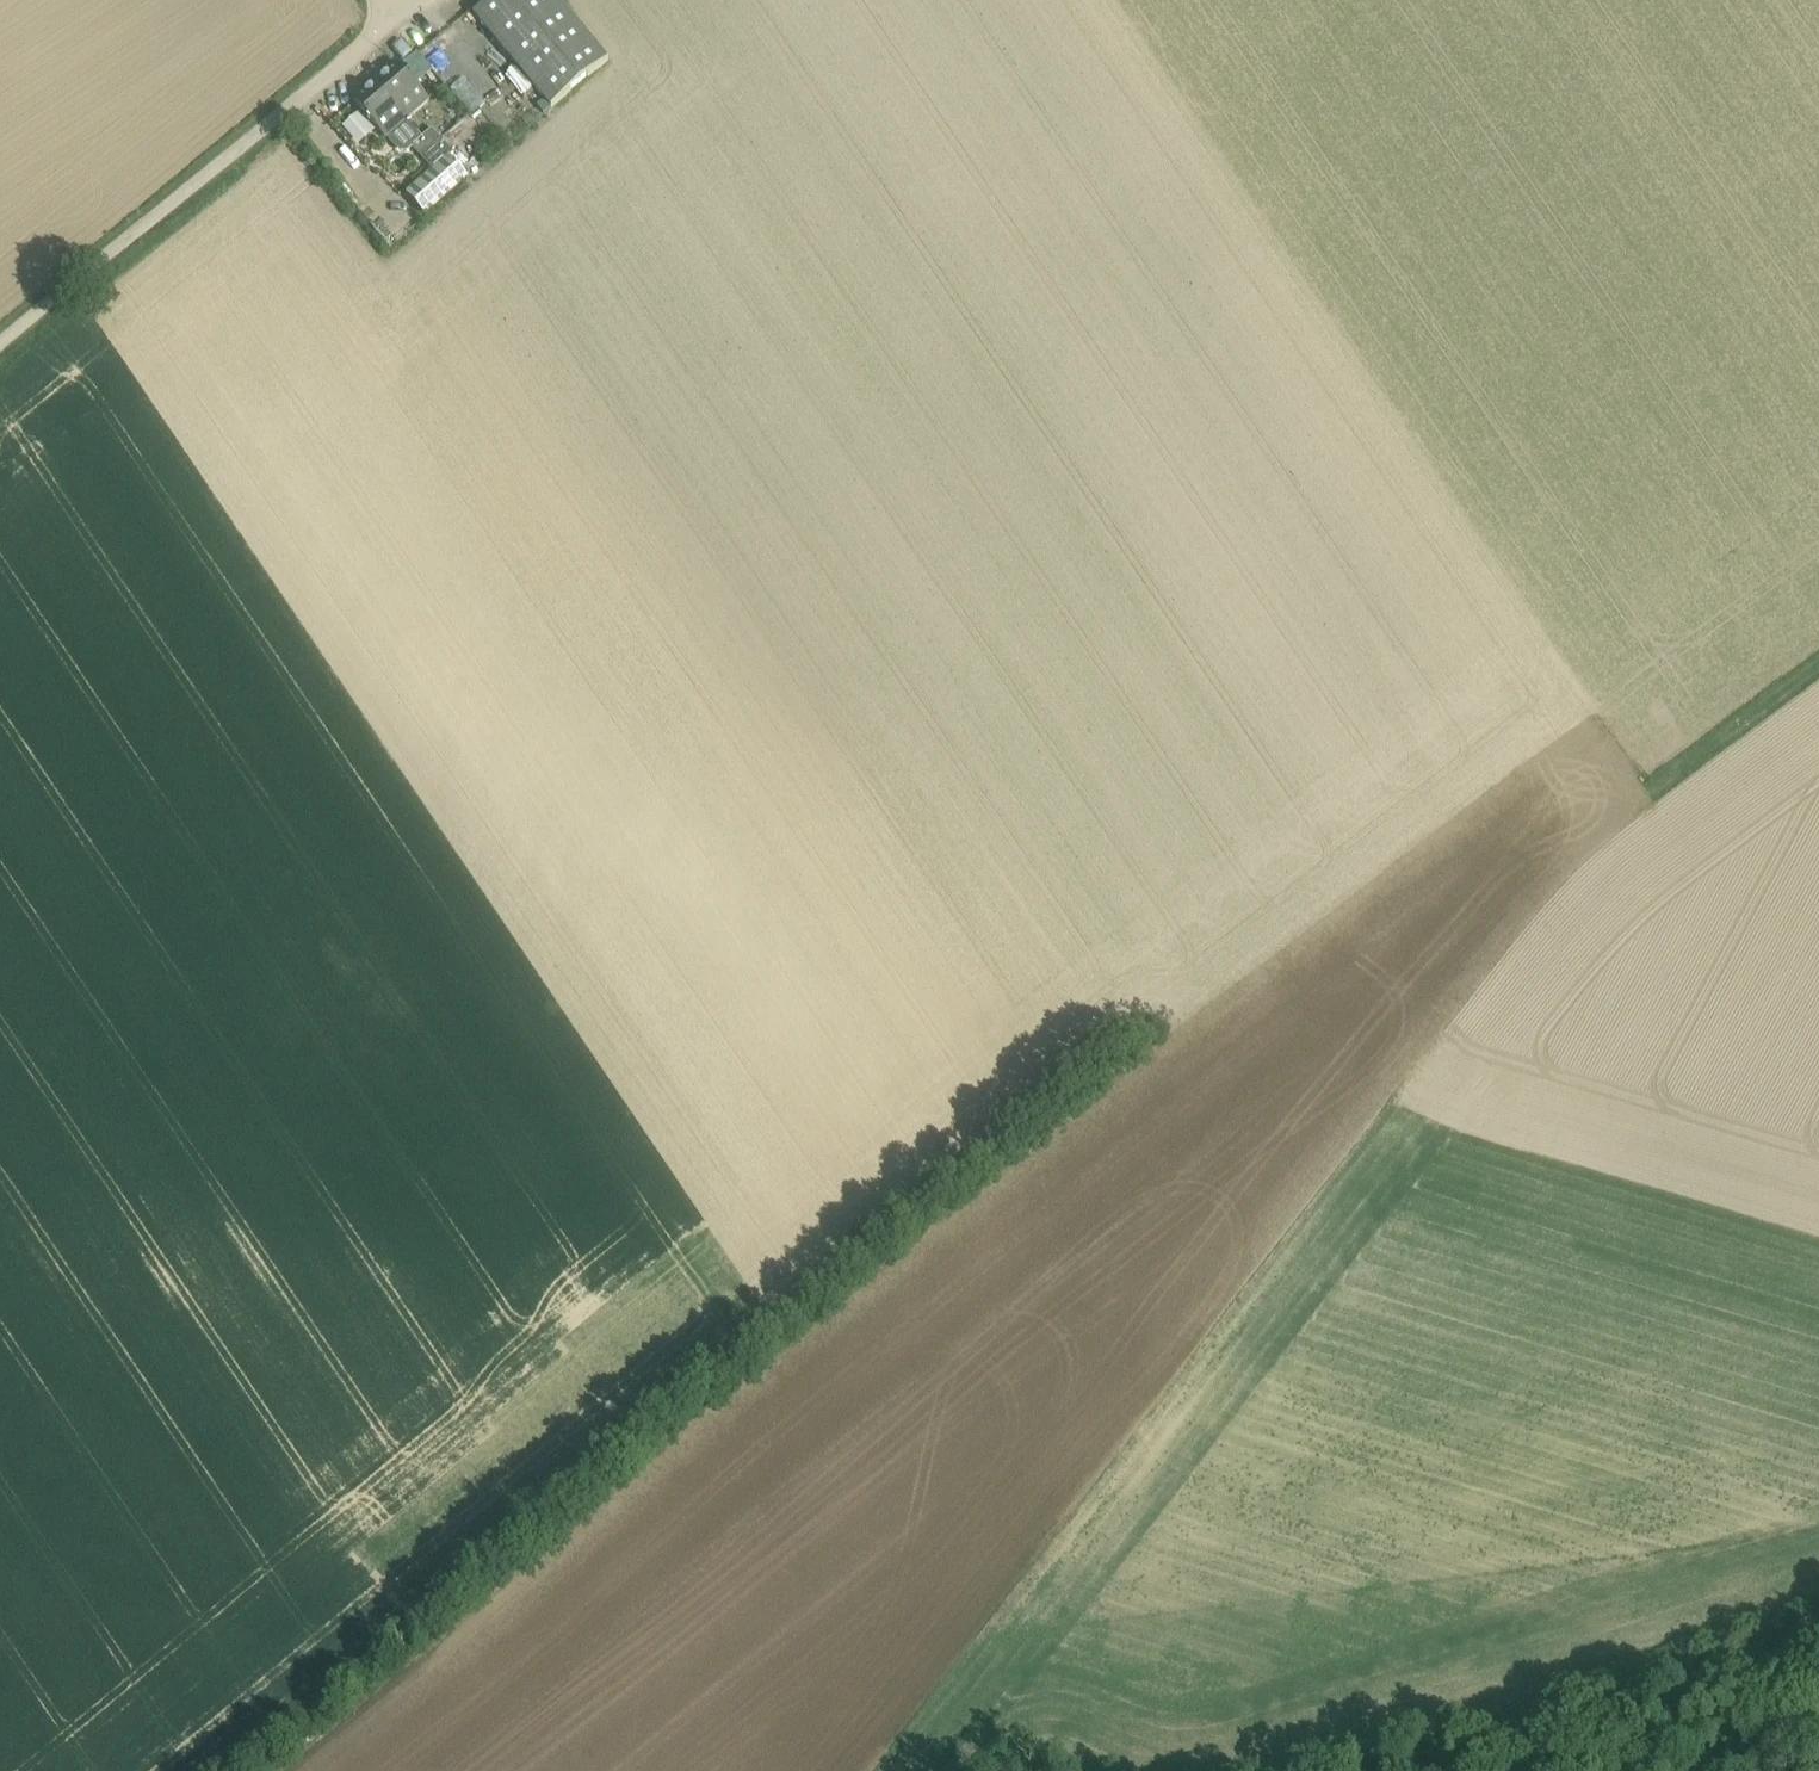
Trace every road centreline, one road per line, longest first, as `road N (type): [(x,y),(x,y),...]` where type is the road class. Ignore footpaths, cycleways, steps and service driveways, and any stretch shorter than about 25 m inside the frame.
road 1 (unclassified): [(0,347),(398,16),(384,0)]
road 2 (track): [(1818,665),(1651,788)]

